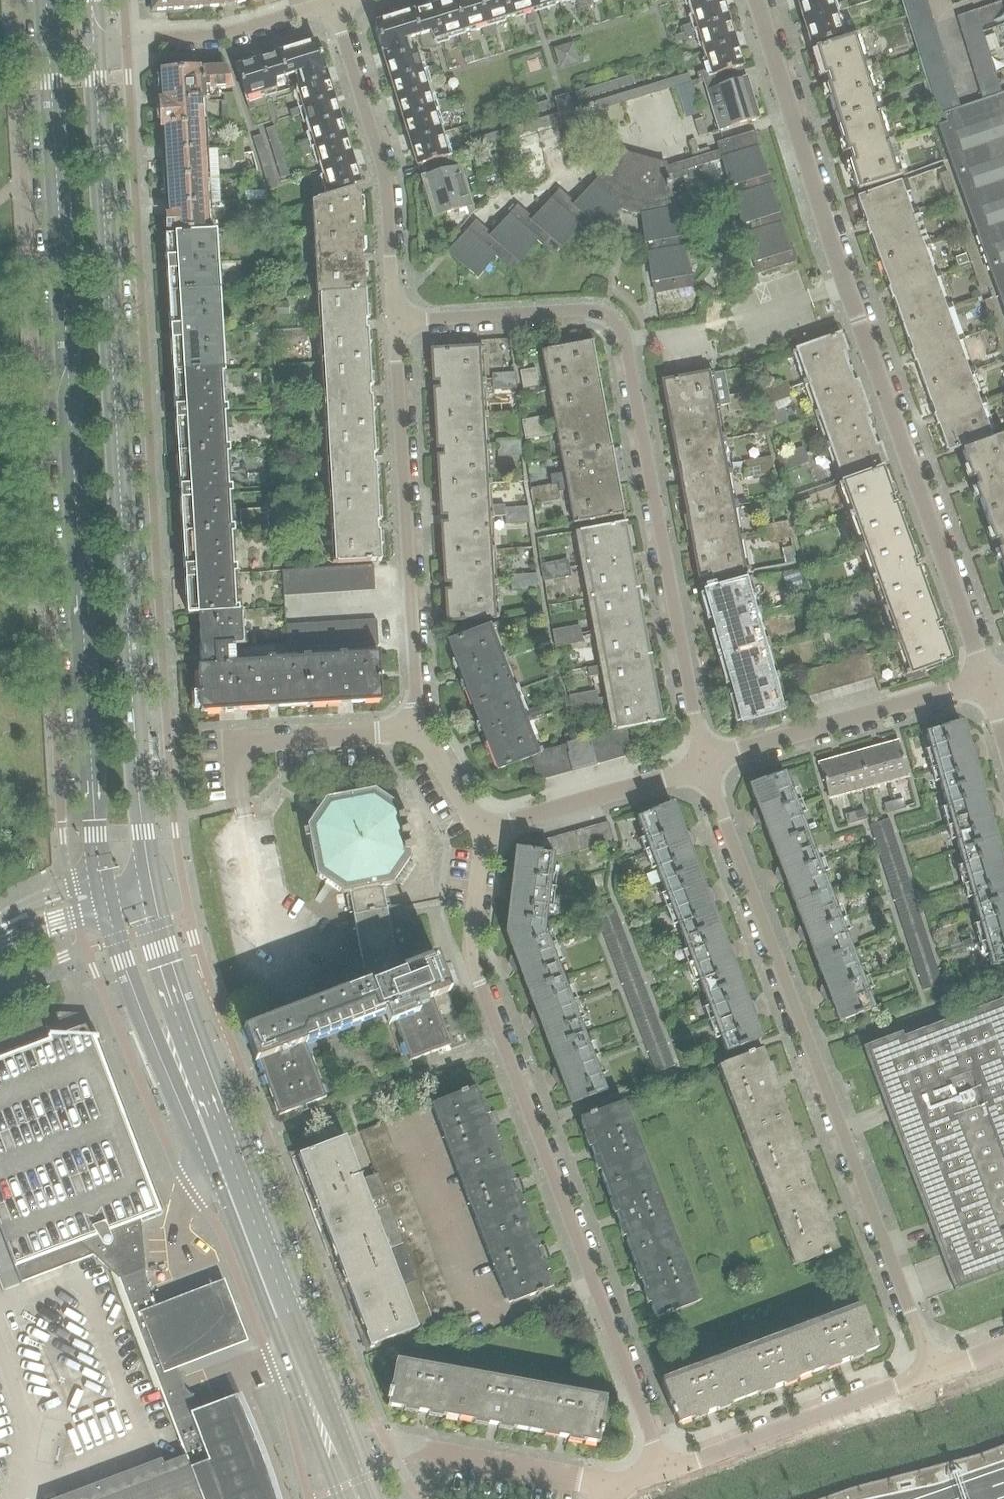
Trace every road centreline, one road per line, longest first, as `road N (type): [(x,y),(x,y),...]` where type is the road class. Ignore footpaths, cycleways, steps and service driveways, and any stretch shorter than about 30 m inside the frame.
road 1 (secondary): [(53,0),(108,882)]
road 2 (secondary): [(145,887),(133,800),(88,49)]
road 3 (residential): [(756,0),(858,320),(989,684)]
road 4 (residential): [(666,1474),(471,950),(481,834)]
road 5 (residential): [(705,765),(620,330),(596,313),(395,323)]
road 6 (residential): [(705,765),(934,1373)]
road 7 (residential): [(395,323),(418,730)]
road 8 (residential): [(333,3),(390,186),(395,323)]
road 9 (residential): [(705,765),(989,684)]
road 10 (residential): [(934,1373),(666,1474)]
road 11 (secondary): [(294,1348),(203,1112)]
road 12 (residential): [(333,3),(235,36),(88,49)]
road 13 (residential): [(244,802),(238,741),(418,730)]
road 14 (residential): [(481,834),(705,765)]
road 15 (secondary): [(203,1112),(145,887)]
road 16 (secondary): [(112,906),(156,1032),(203,1112)]
road 17 (residential): [(622,1490),(433,1453)]
road 18 (secondary): [(365,1498),(294,1348)]
road 19 (secondary): [(294,1348),(338,1498)]
road 20 (residential): [(418,730),(481,834)]

